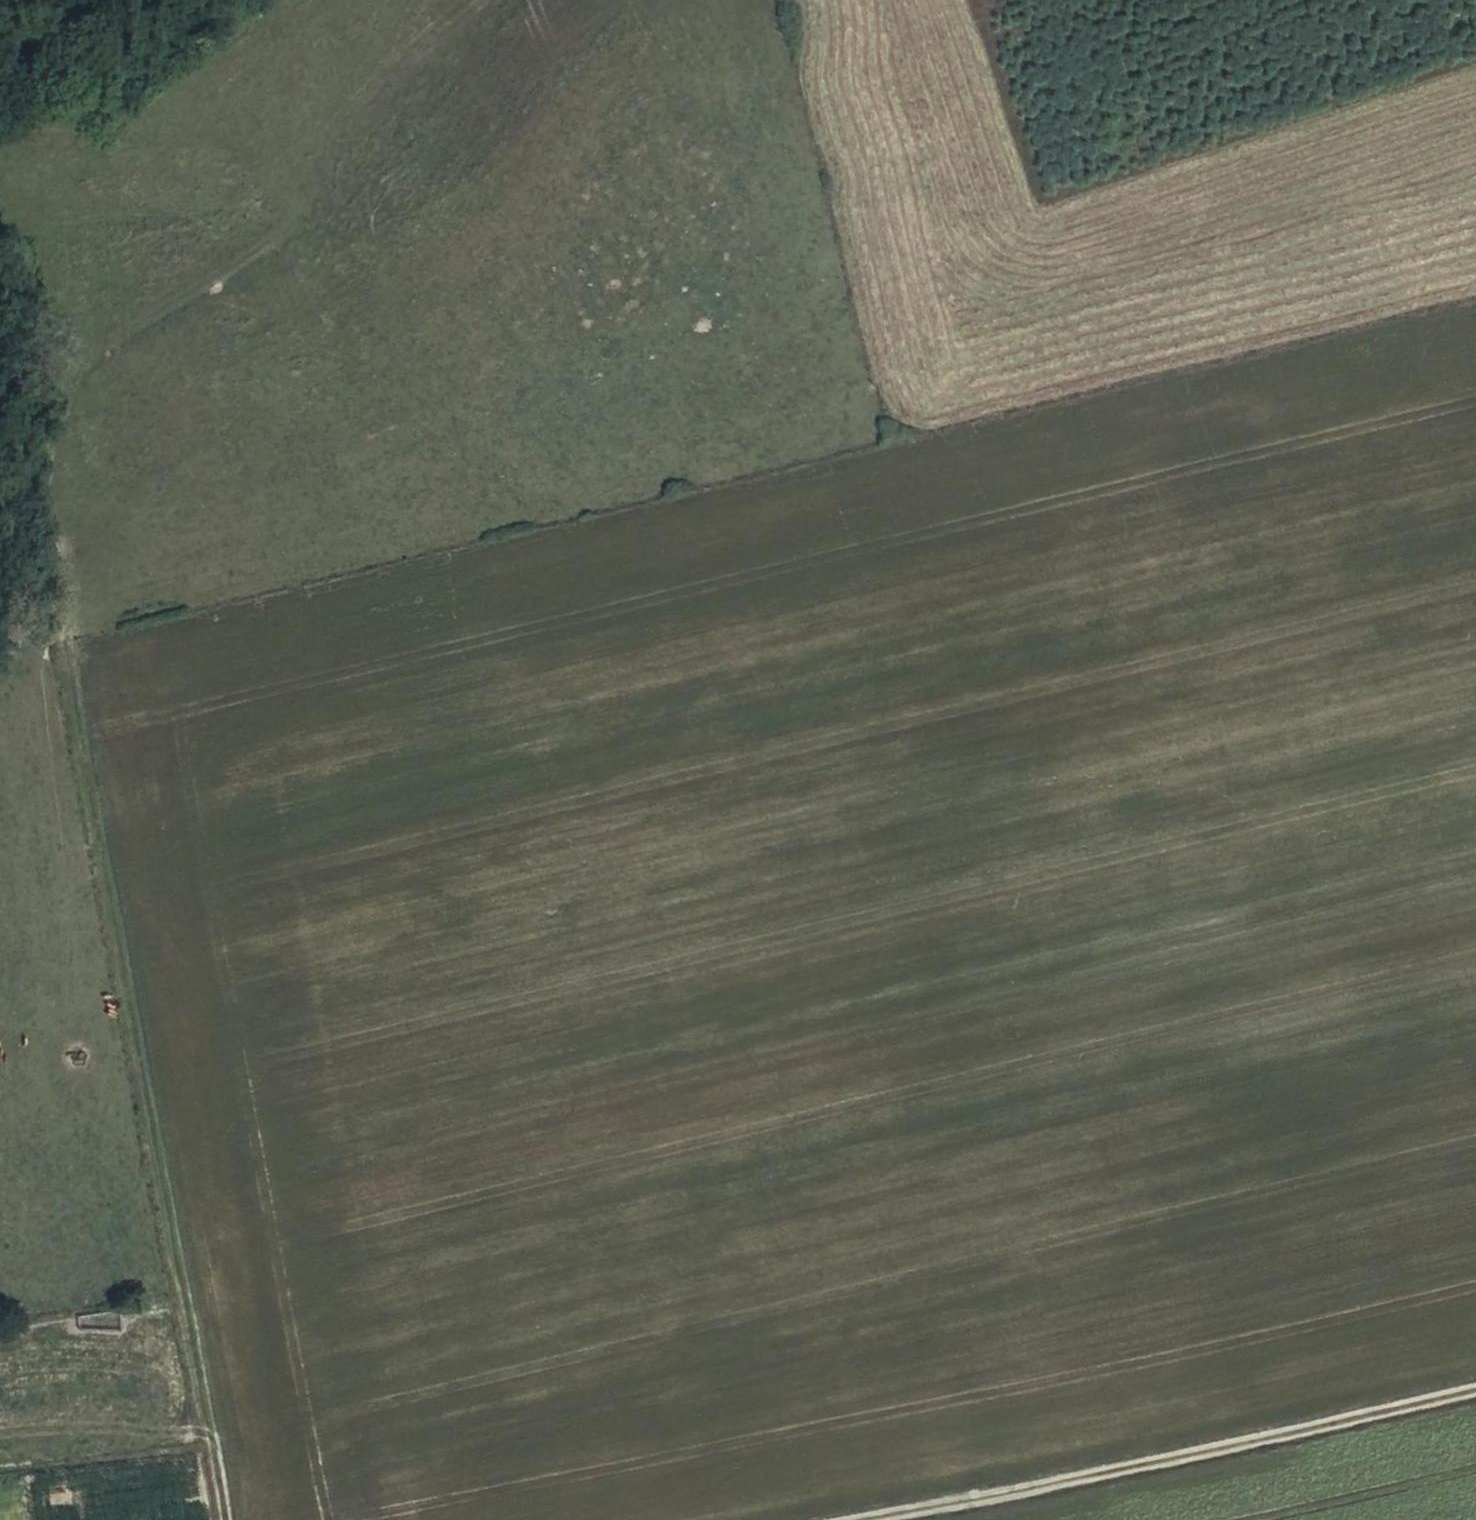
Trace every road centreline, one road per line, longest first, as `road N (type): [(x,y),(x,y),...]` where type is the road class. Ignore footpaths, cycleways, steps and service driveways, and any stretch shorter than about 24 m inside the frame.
road 1 (track): [(856,1519),(1475,1390)]

